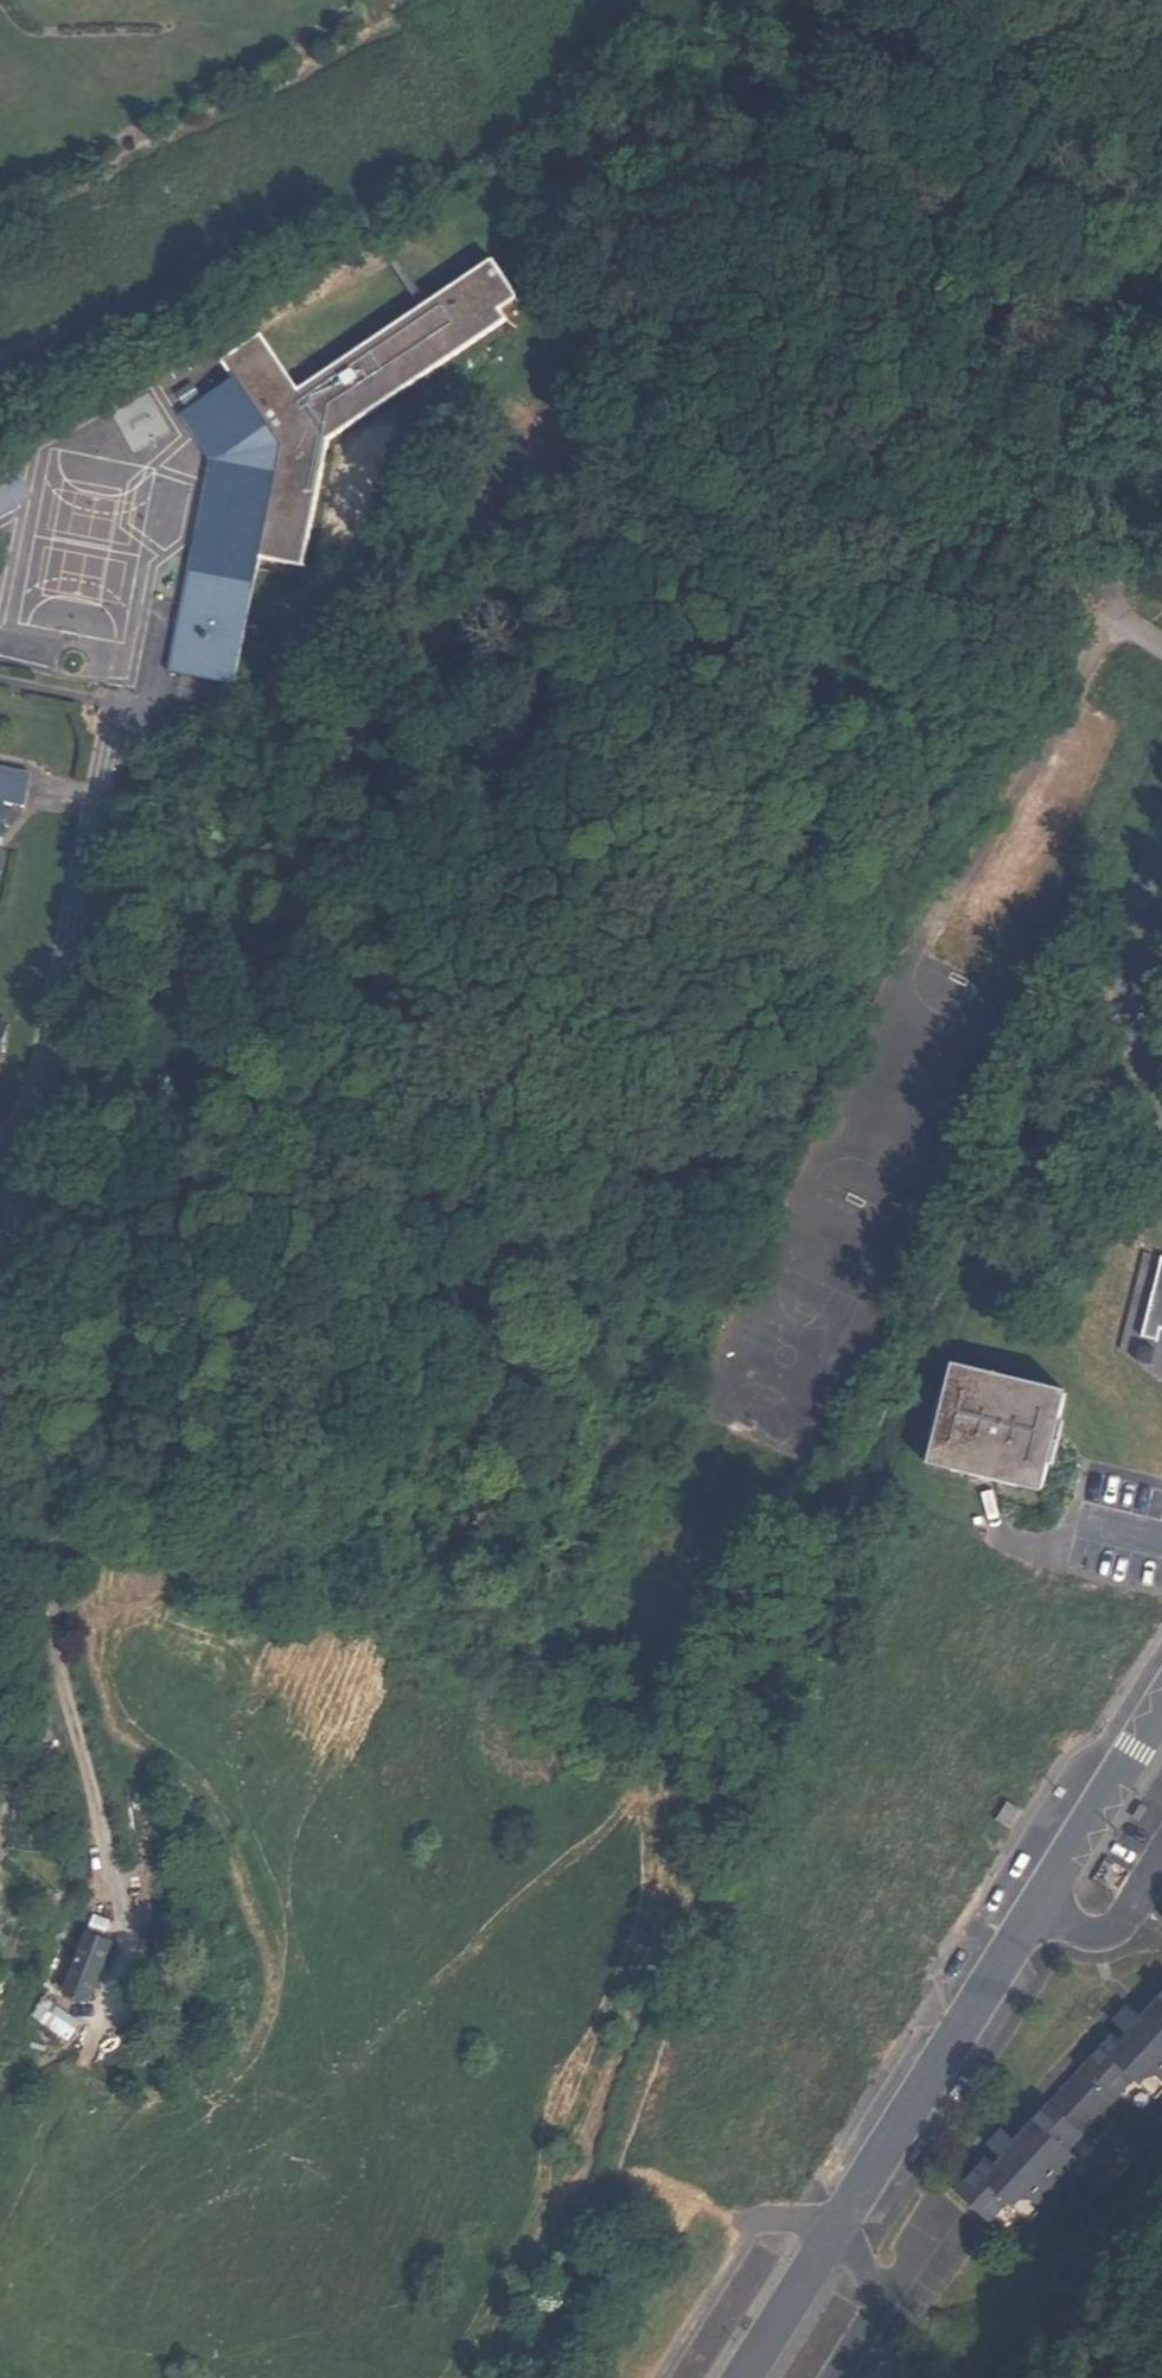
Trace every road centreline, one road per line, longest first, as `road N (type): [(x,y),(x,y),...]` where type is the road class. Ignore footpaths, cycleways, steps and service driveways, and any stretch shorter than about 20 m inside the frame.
road 1 (residential): [(1161,1710),(748,2377)]
road 2 (residential): [(116,705),(0,1247)]
road 3 (residential): [(1161,844),(1136,913),(1125,991),(1161,1099)]

